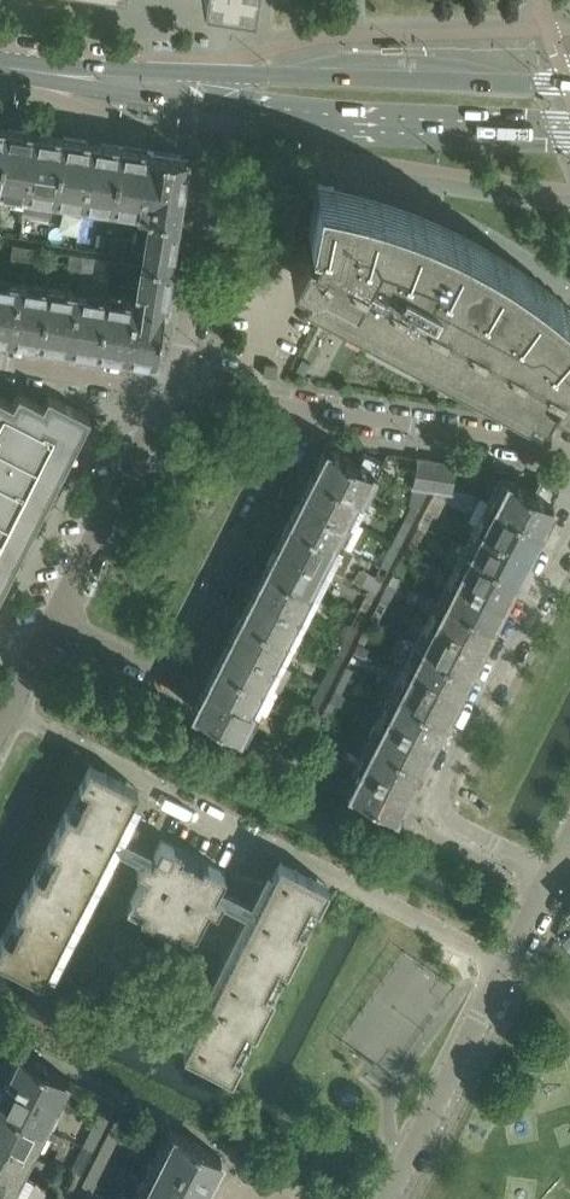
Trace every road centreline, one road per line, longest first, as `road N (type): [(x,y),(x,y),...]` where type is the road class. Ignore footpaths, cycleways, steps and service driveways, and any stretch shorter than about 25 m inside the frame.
road 1 (residential): [(554,871),(448,819),(439,801),(441,780),(569,527)]
road 2 (residential): [(51,622),(157,675),(182,665),(314,412)]
road 3 (residential): [(162,788),(506,964)]
road 4 (tertiary): [(211,82),(258,110),(569,137)]
road 5 (tertiary): [(569,86),(264,73),(211,82)]
road 6 (residential): [(171,387),(187,342),(217,139),(211,82)]
road 7 (residential): [(384,1198),(506,964)]
road 8 (residential): [(51,622),(171,387)]
road 9 (residential): [(569,453),(314,412)]
road 10 (tertiary): [(211,82),(0,68)]
road 11 (residential): [(171,387),(0,364)]
road 12 (residential): [(314,412),(171,387)]

